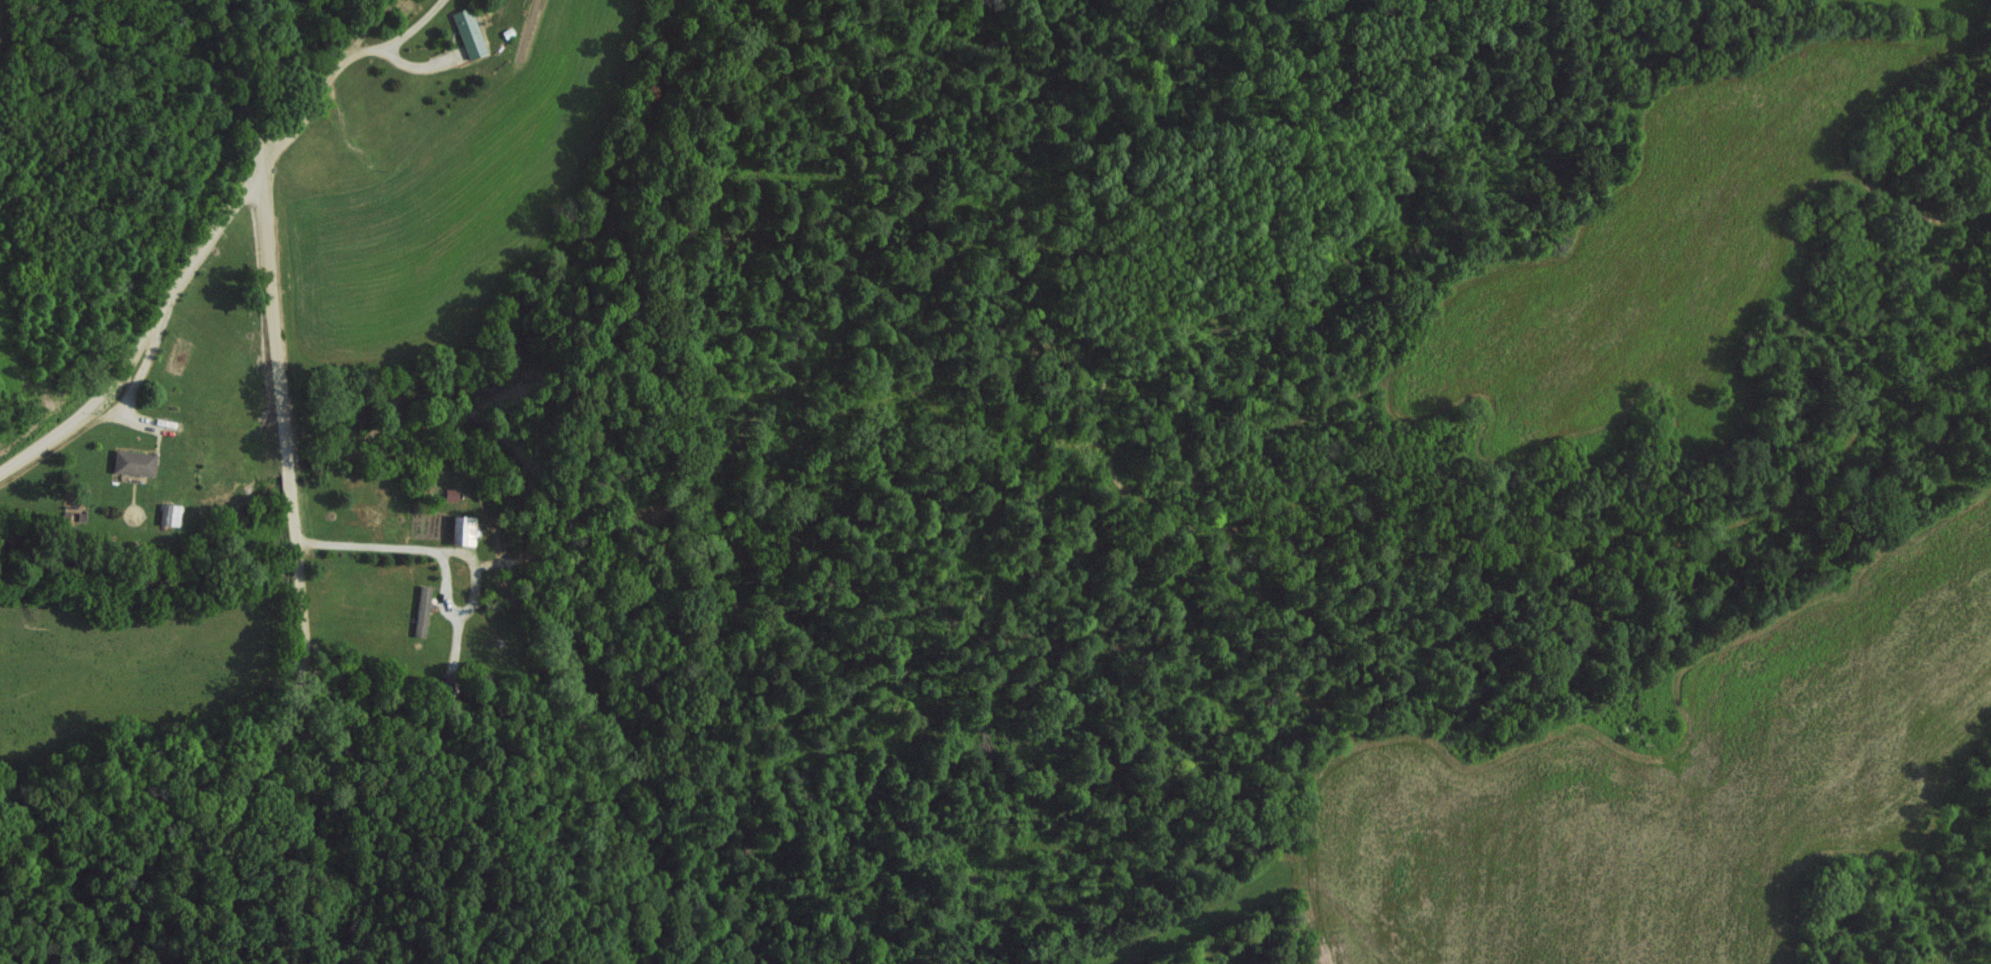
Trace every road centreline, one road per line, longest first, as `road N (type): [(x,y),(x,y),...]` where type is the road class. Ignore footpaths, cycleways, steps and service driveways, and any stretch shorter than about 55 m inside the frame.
road 1 (residential): [(251,963),(257,794),(301,669),(297,541),(255,59),(212,0)]
road 2 (residential): [(0,472),(117,390),(263,158)]

